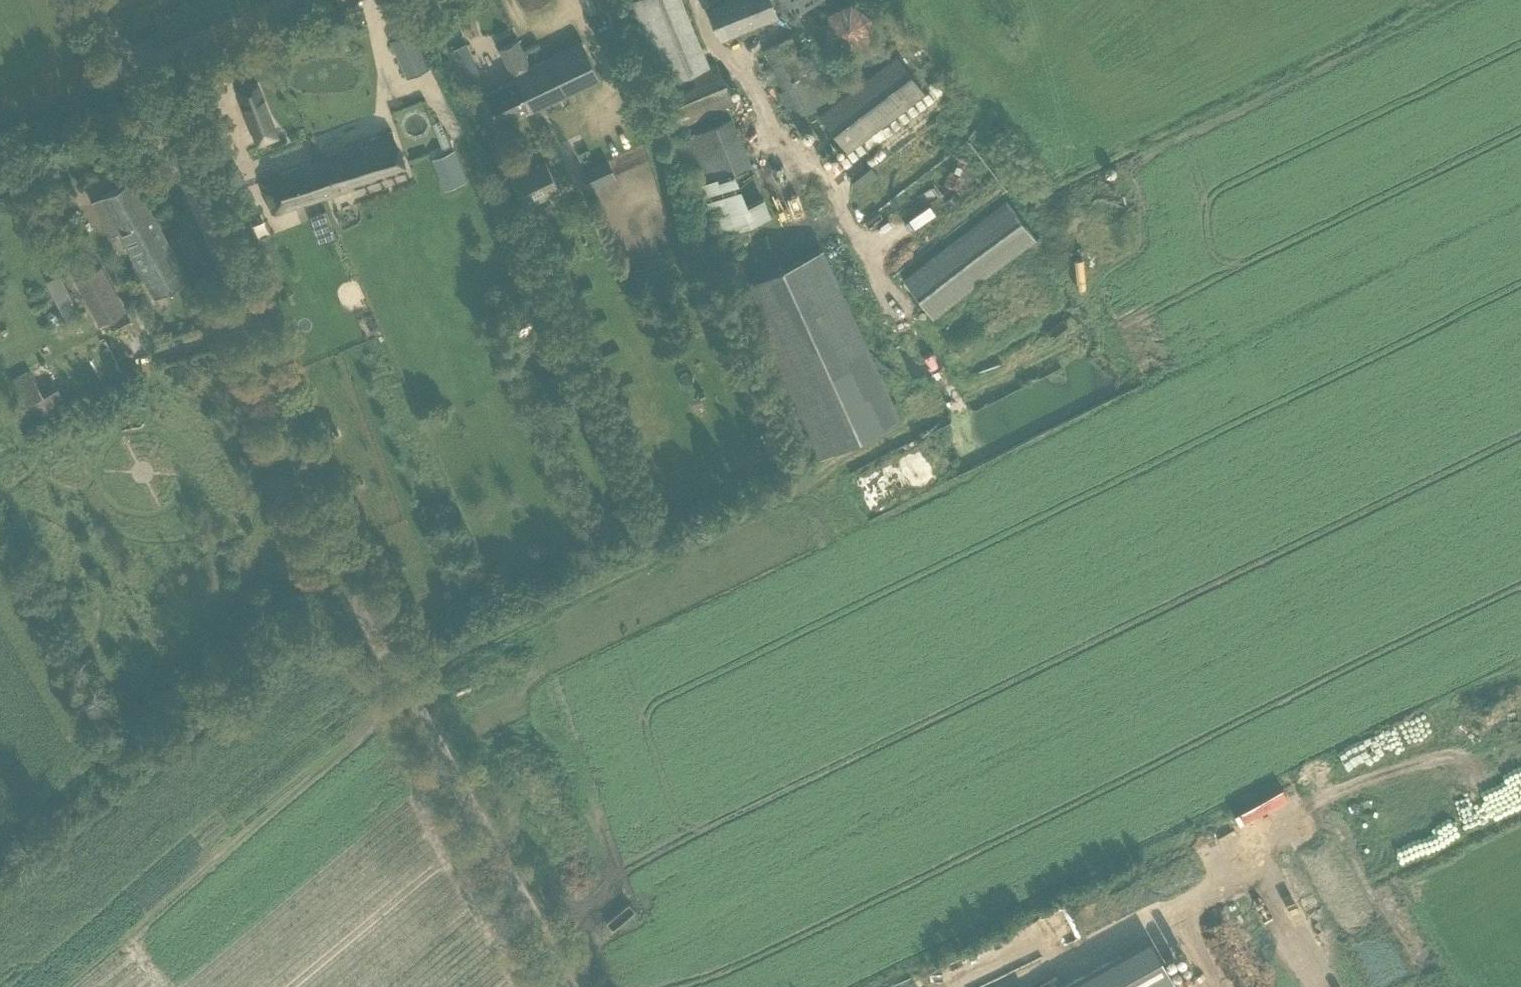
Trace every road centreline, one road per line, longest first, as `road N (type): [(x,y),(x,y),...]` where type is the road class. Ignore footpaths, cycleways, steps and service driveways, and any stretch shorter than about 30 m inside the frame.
road 1 (unclassified): [(569,986),(323,531),(241,297),(127,71)]
road 2 (residential): [(127,71),(286,0)]

